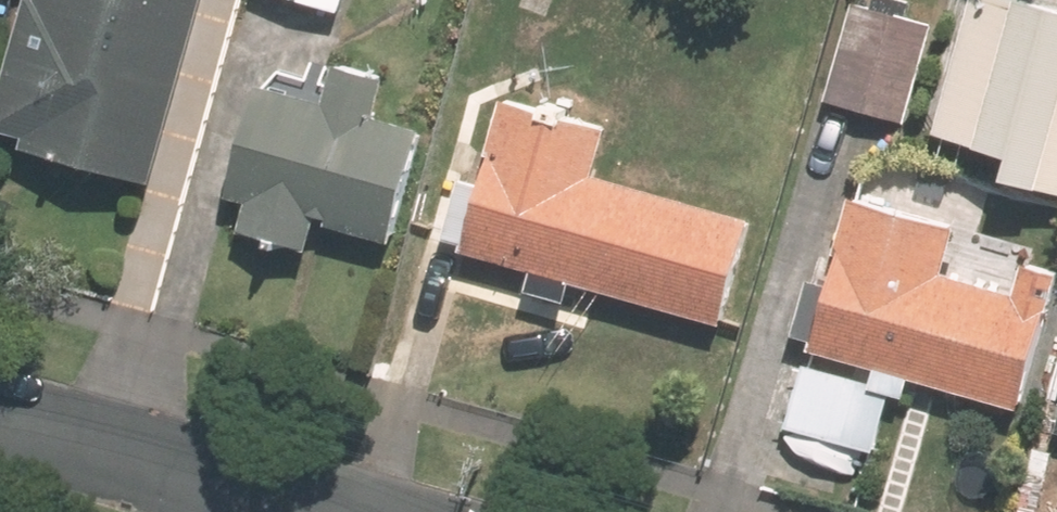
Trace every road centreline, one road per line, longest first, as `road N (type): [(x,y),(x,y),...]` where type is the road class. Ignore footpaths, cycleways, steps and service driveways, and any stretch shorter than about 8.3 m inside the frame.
road 1 (residential): [(326,511),(0,419)]

